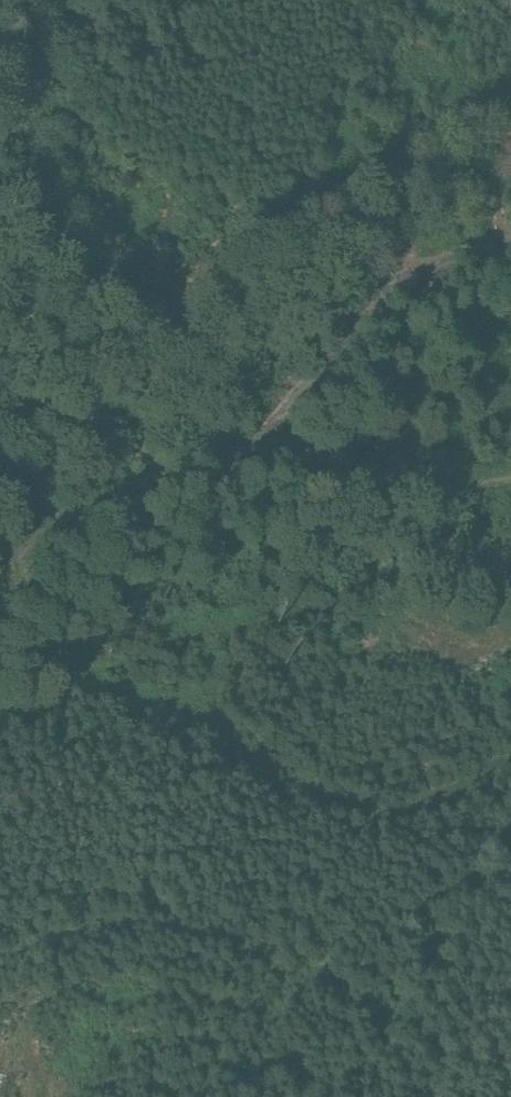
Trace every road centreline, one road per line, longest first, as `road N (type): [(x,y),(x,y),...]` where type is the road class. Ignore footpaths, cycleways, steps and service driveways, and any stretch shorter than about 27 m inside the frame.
road 1 (track): [(510,235),(412,270),(258,442)]
road 2 (track): [(258,442),(64,515),(0,573)]
road 3 (track): [(510,478),(442,492),(341,486),(258,442)]

